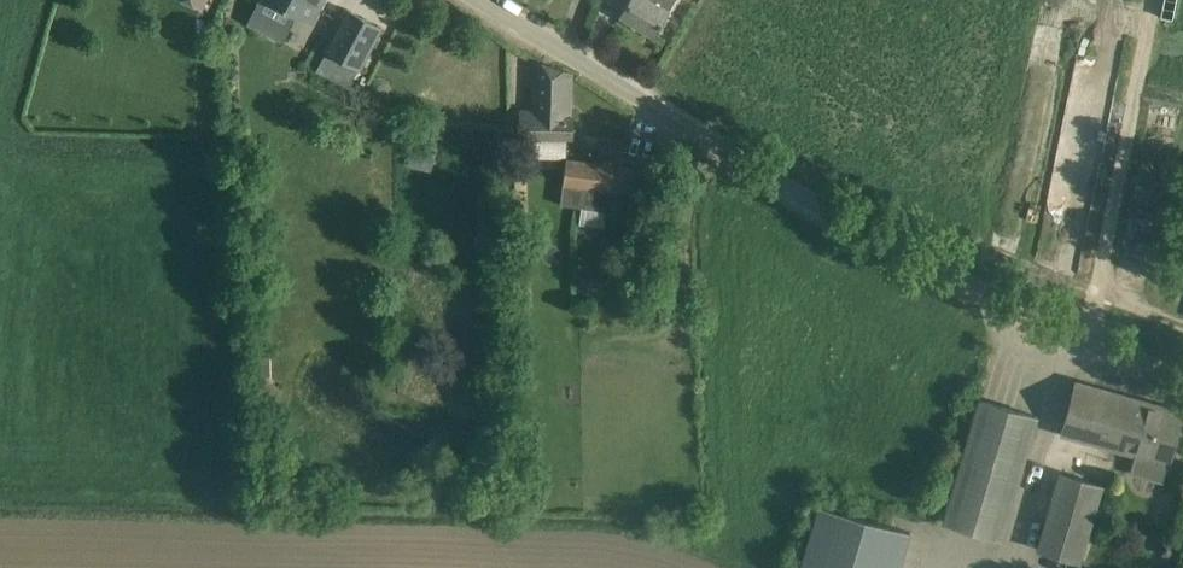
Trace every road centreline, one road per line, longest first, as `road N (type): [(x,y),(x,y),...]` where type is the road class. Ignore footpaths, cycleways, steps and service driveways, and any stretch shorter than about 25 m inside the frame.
road 1 (unclassified): [(1182,379),(871,235),(481,0)]
road 2 (track): [(1076,334),(1099,286),(1153,0)]

